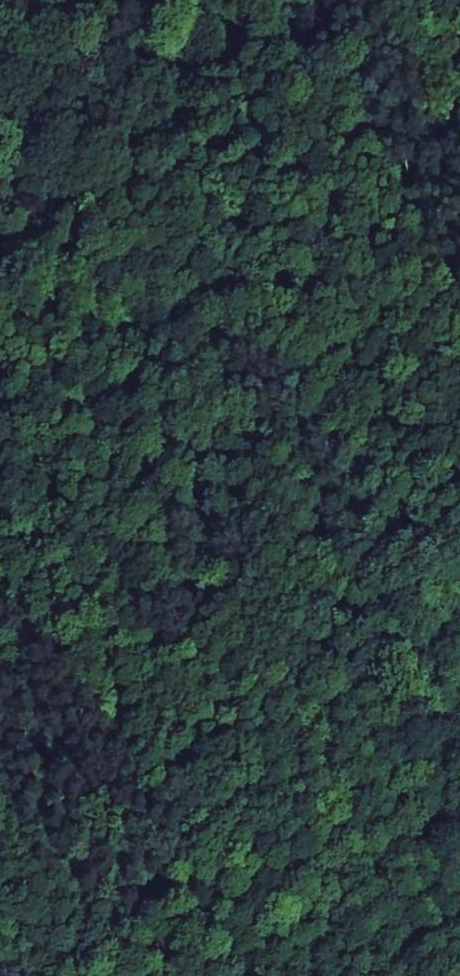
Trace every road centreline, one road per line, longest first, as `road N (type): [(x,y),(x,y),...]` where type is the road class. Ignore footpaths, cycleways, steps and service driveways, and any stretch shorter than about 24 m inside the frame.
road 1 (track): [(406,676),(46,199)]
road 2 (track): [(56,975),(459,628)]
road 3 (track): [(0,238),(281,0)]

